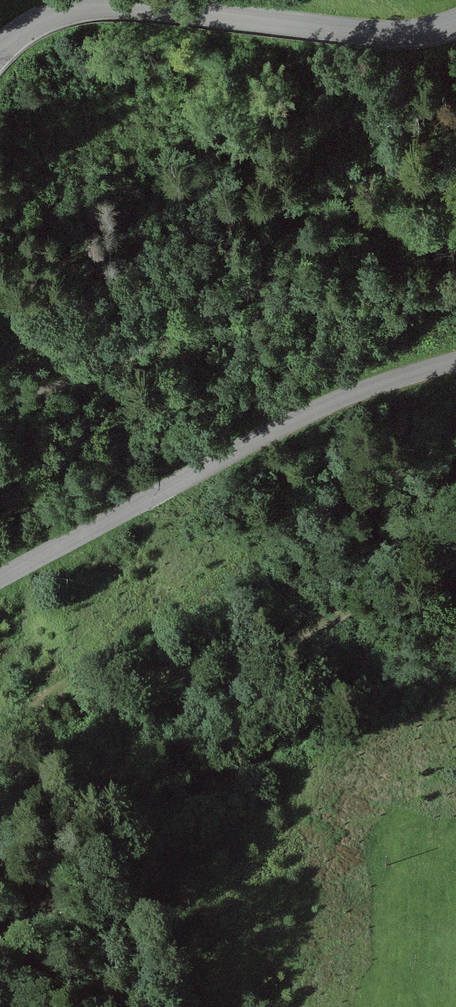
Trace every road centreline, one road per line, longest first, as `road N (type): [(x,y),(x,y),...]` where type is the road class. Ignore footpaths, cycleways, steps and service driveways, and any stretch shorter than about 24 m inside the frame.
road 1 (unclassified): [(455,359),(405,370),(280,421),(0,575)]
road 2 (track): [(455,595),(438,585),(376,603),(242,665),(183,677),(102,667),(55,688),(0,735)]
road 3 (unclassified): [(0,48),(21,28),(103,4),(354,32),(418,33),(455,22)]

